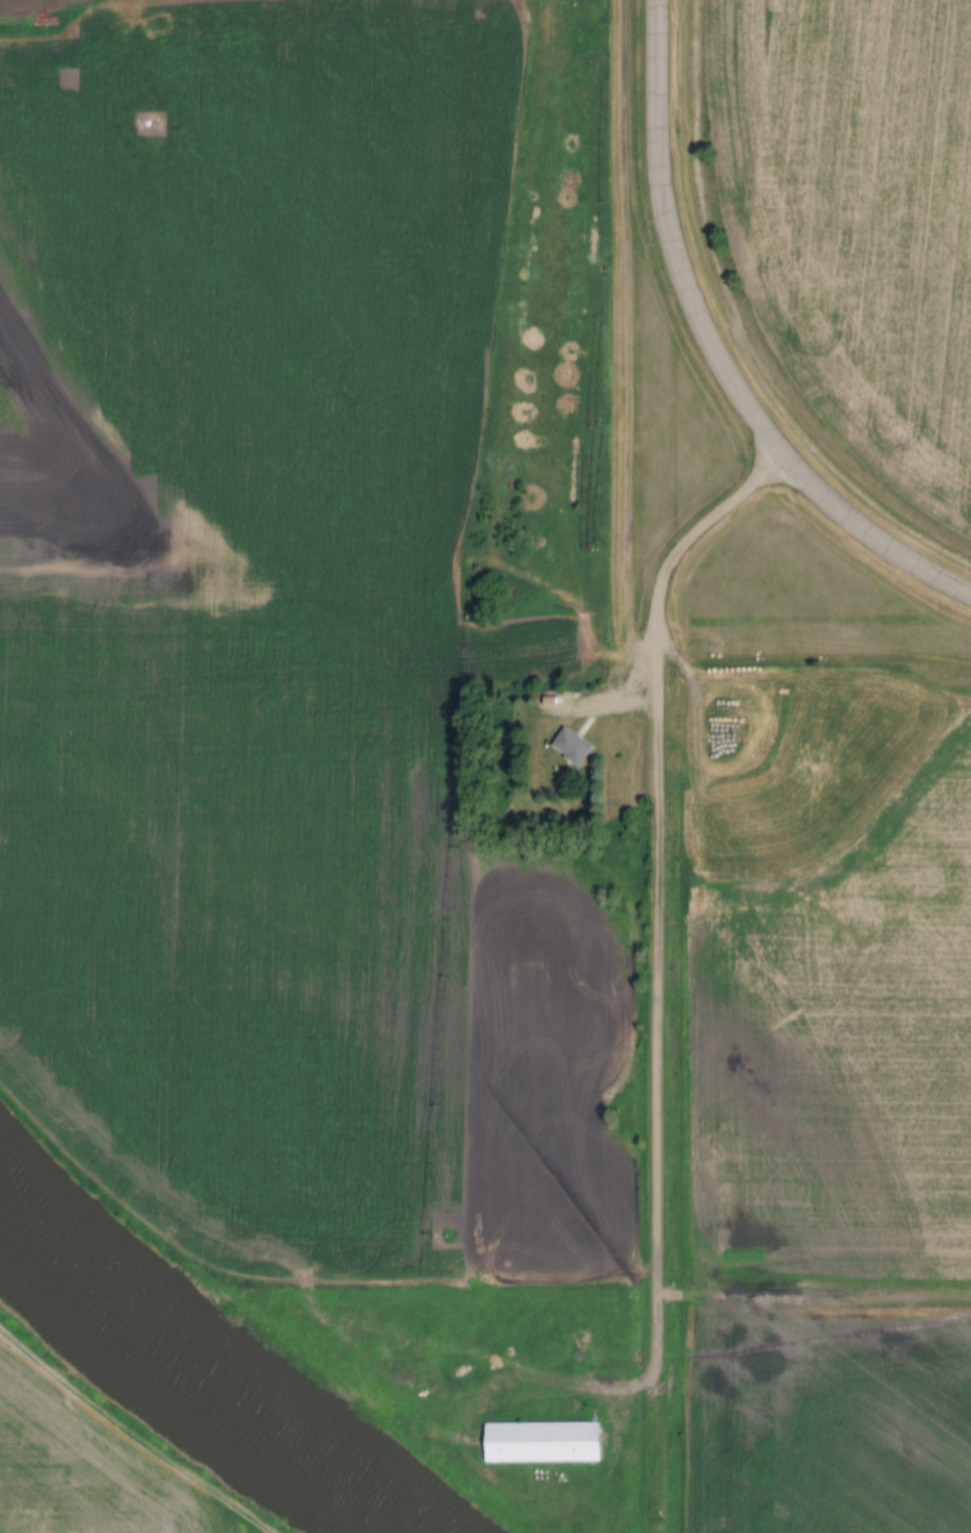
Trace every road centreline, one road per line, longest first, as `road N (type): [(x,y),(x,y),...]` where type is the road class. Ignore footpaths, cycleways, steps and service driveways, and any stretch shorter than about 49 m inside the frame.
road 1 (track): [(586,1389),(623,1389),(656,1368),(661,692)]
road 2 (tertiary): [(970,592),(811,485),(731,374),(692,285),(660,159),(660,0)]
road 3 (track): [(0,1332),(276,1532)]
road 4 (track): [(661,820),(624,829),(556,820),(505,779)]

